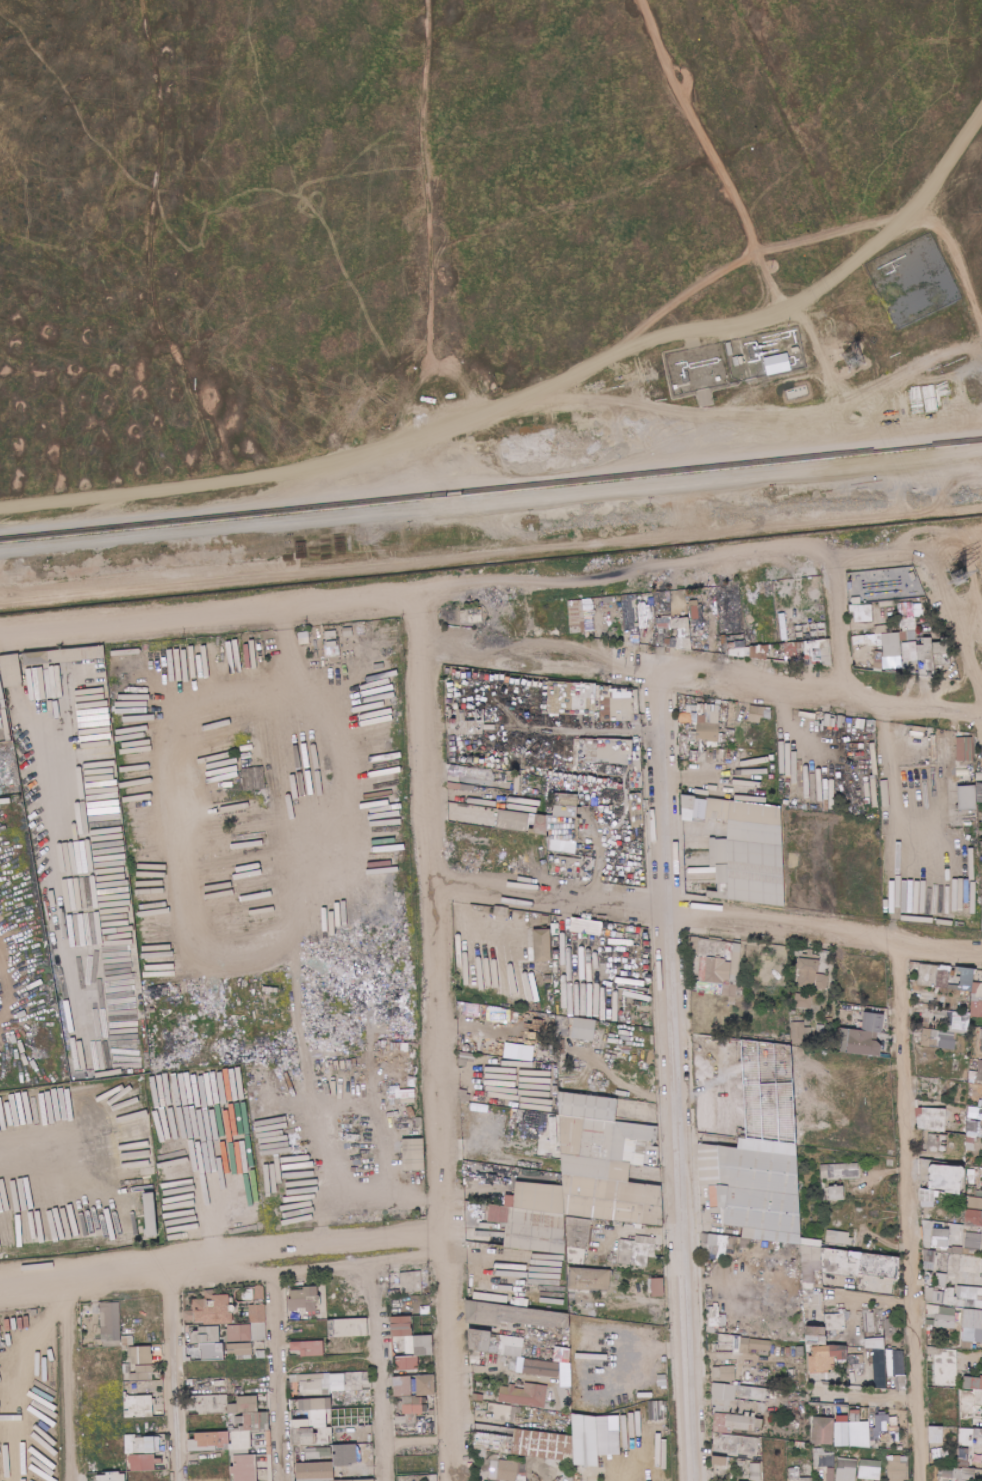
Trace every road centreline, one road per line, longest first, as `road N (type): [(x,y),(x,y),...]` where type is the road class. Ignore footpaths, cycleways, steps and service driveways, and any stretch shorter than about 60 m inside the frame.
road 1 (track): [(0,499),(411,455),(537,404),(603,420),(746,425),(981,357)]
road 2 (residential): [(696,1480),(656,673)]
road 3 (residential): [(460,1480),(431,880)]
road 4 (residential): [(981,717),(413,650)]
road 5 (residential): [(431,880),(981,944)]
road 6 (track): [(537,404),(616,349),(786,312),(905,216),(981,115)]
road 7 (residential): [(896,934),(921,1480)]
road 8 (residential): [(917,551),(756,554),(408,587)]
road 9 (track): [(411,455),(441,253),(416,102),(432,0)]
road 10 (track): [(642,0),(674,89),(786,312)]
road 11 (track): [(905,216),(753,255),(687,293),(616,349)]
road 12 (residential): [(431,880),(408,587)]
road 13 (residential): [(917,551),(981,694)]
road 14 (residential): [(842,697),(826,550)]

